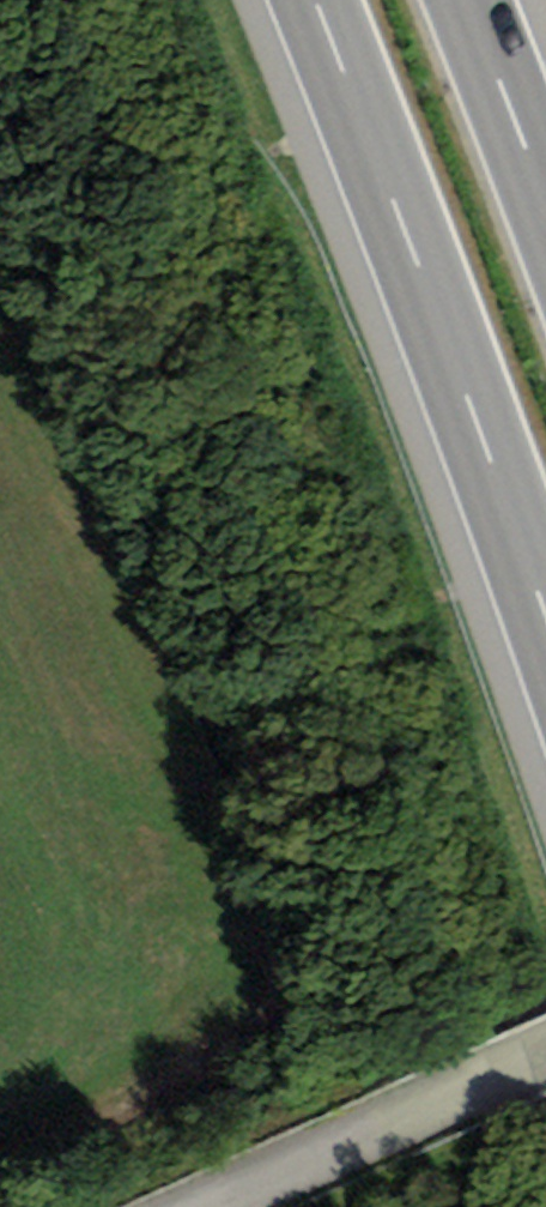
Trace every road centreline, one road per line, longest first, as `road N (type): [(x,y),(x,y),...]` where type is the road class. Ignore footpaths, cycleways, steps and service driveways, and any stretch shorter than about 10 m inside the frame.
road 1 (motorway): [(317,0),(545,628)]
road 2 (track): [(230,1206),(545,1064)]
road 3 (motorway): [(545,218),(465,0)]

